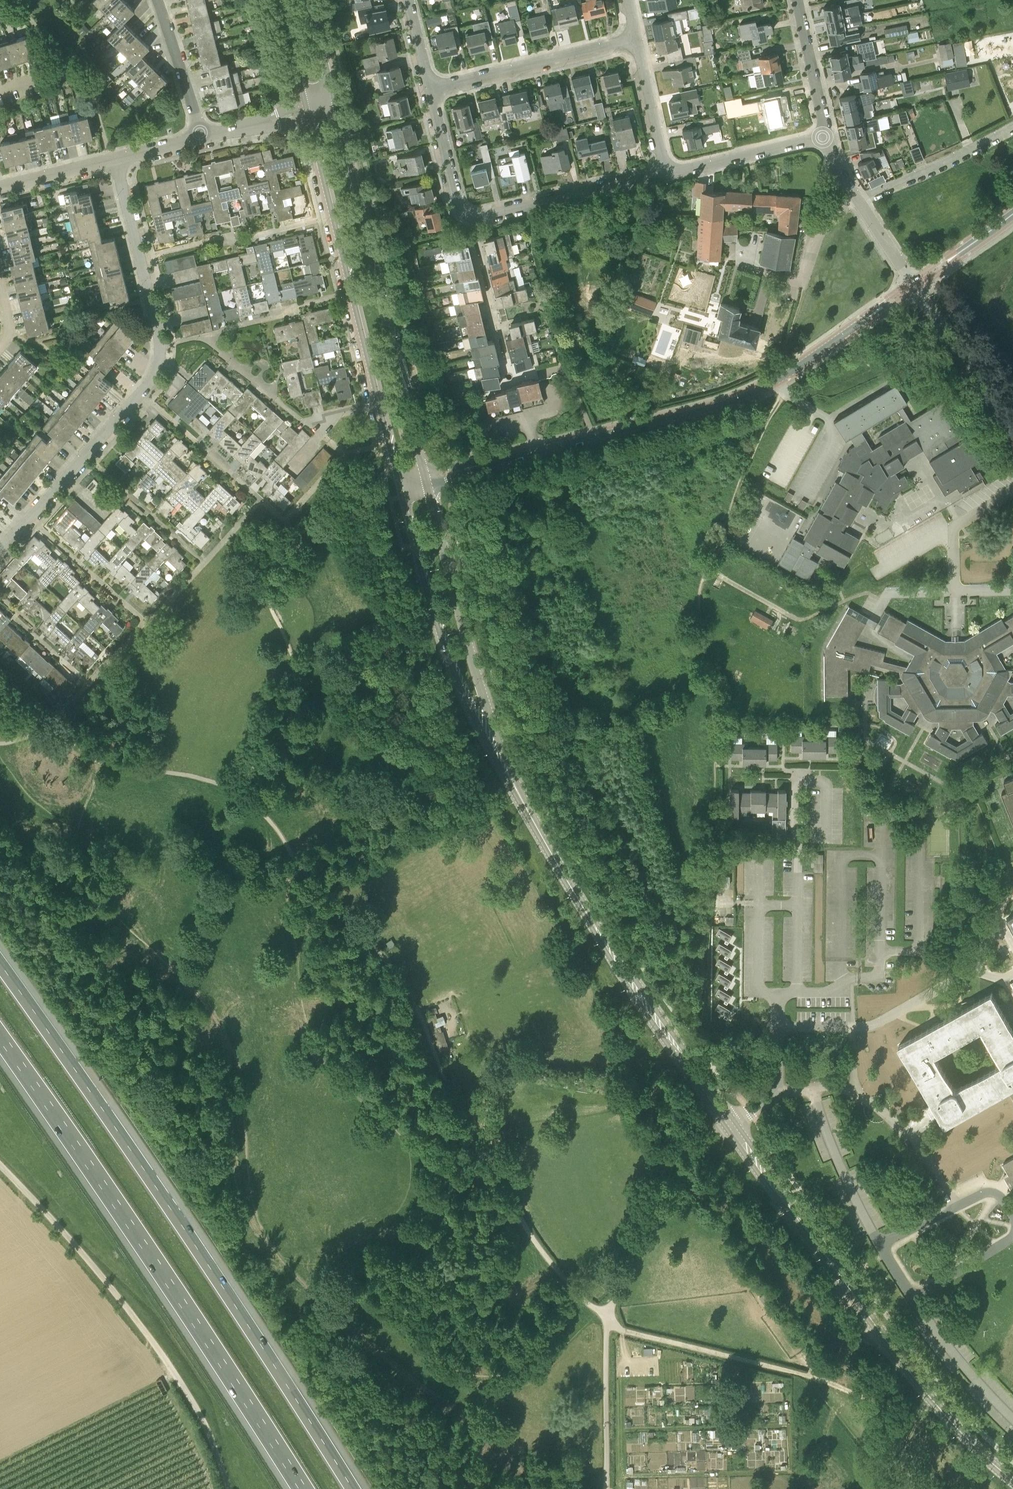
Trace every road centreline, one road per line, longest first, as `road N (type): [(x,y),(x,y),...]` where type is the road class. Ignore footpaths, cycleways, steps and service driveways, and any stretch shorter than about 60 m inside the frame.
road 1 (tertiary): [(483,721),(544,839),(680,1052),(885,1339),(964,1435),(1012,1480)]
road 2 (motorway): [(354,1488),(0,963)]
road 3 (motorway): [(0,1040),(299,1488)]
road 4 (unclassified): [(426,477),(730,401),(796,367),(914,286)]
road 5 (residential): [(0,548),(142,391),(159,360),(115,159)]
road 6 (track): [(0,1164),(170,1366),(200,1415),(228,1488)]
road 7 (tertiary): [(307,111),(400,483)]
road 8 (tertiary): [(426,477),(334,105)]
road 9 (track): [(607,1316),(532,1237),(423,1008)]
road 10 (residential): [(666,174),(473,217),(460,206),(431,87)]
road 11 (tertiary): [(400,483),(435,620),(462,693),(483,721)]
road 12 (tertiary): [(483,721),(482,687),(426,477)]
road 13 (track): [(727,1117),(664,1170),(607,1316)]
road 14 (residential): [(431,87),(637,38)]
road 15 (track): [(805,1376),(607,1316)]
road 16 (unclassified): [(1012,433),(914,286)]
road 17 (track): [(607,1316),(605,1488)]
road 18 (residential): [(857,199),(1012,126)]
road 19 (residential): [(666,174),(828,136)]
road 20 (residential): [(203,136),(154,0)]
road 21 (residential): [(828,136),(798,0)]
road 22 (residential): [(666,174),(637,38)]
road 23 (track): [(936,1404),(913,1410),(805,1376)]
road 24 (unclassified): [(914,286),(1012,213)]

